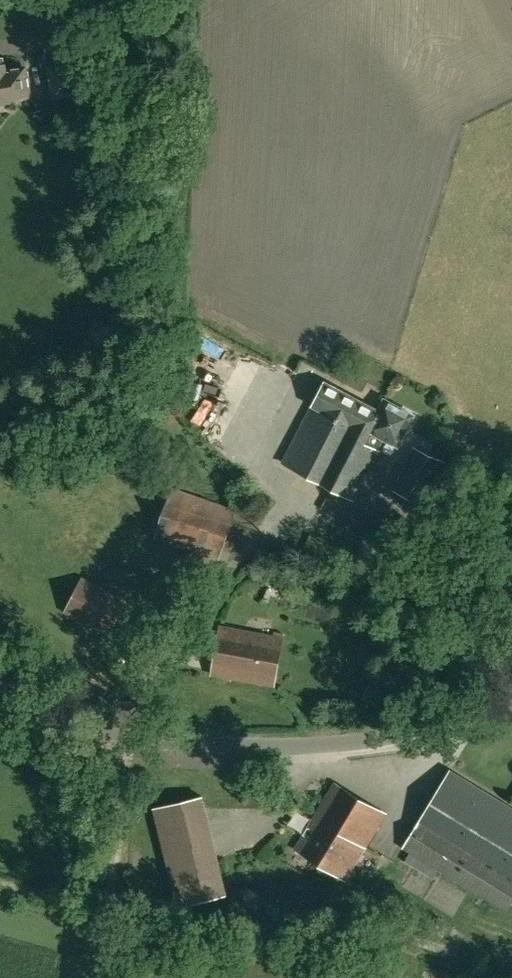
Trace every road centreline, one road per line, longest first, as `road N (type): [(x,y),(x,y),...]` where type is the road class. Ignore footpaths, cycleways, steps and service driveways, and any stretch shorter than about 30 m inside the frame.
road 1 (unclassified): [(511,701),(387,737),(198,744),(103,735),(0,681)]
road 2 (track): [(103,735),(119,805),(113,879)]

